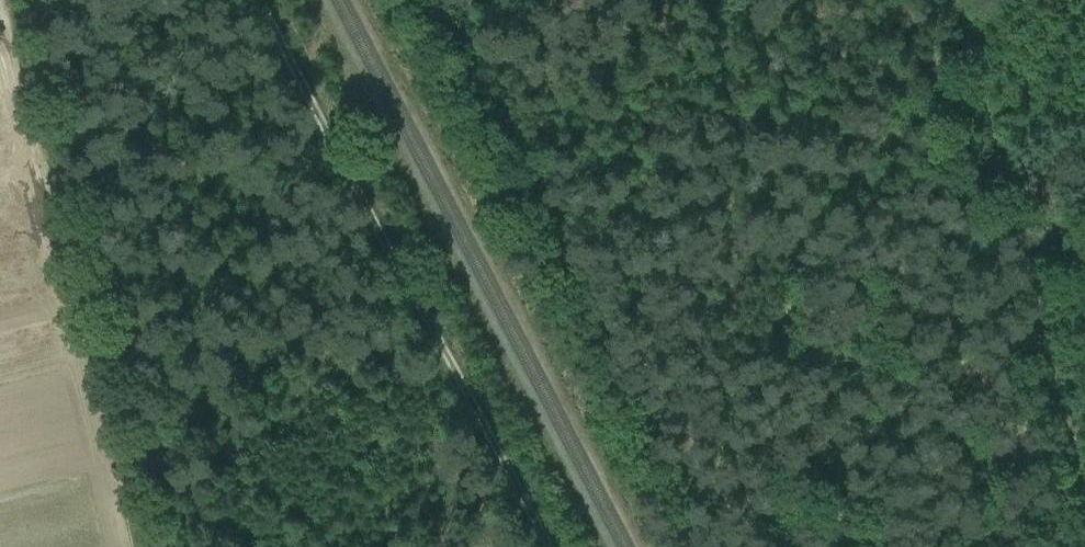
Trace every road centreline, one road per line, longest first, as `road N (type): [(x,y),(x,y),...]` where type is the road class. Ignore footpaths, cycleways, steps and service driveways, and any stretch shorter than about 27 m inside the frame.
road 1 (track): [(273,0),(555,546)]
road 2 (track): [(31,0),(176,546)]
road 3 (track): [(961,0),(1084,486)]

